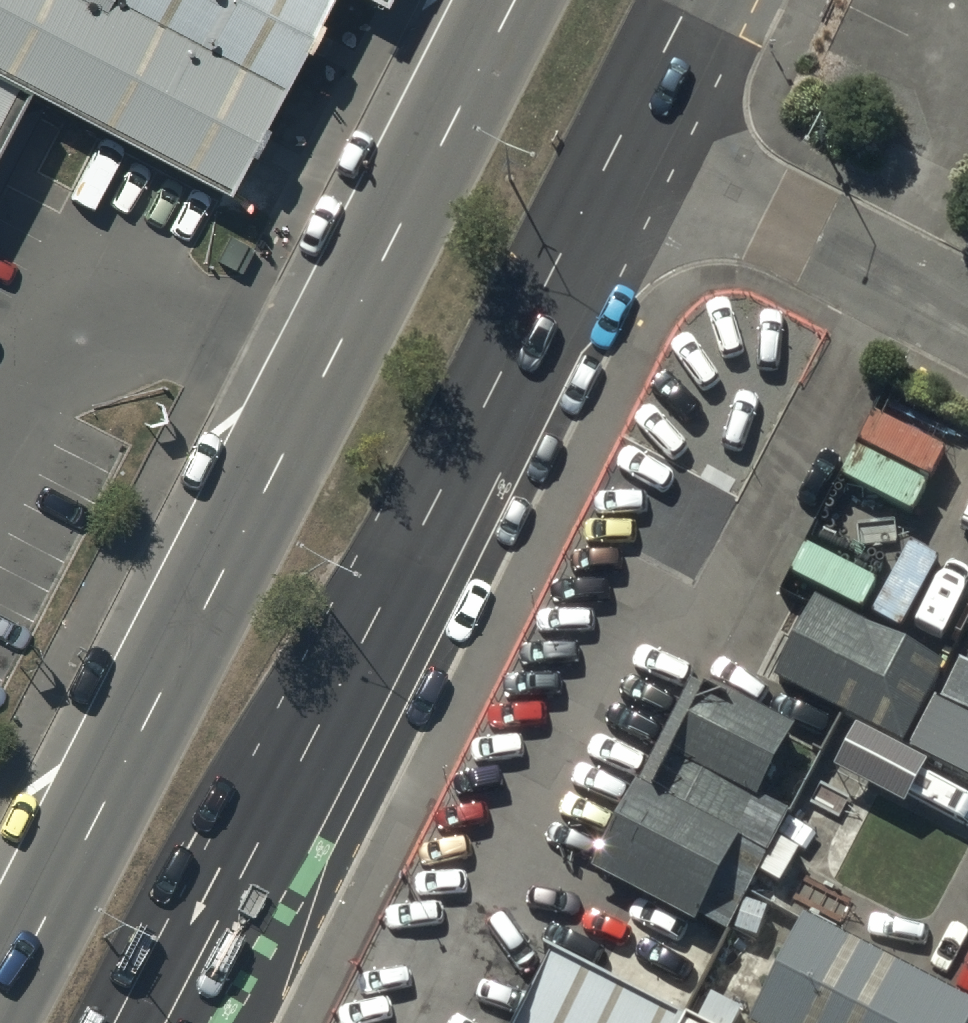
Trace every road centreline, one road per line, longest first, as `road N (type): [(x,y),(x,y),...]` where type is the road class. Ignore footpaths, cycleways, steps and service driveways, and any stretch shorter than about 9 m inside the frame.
road 1 (primary): [(0,1003),(510,0)]
road 2 (primary): [(623,139),(172,1022)]
road 3 (residential): [(623,139),(967,315)]
road 4 (primary): [(693,0),(623,139)]

